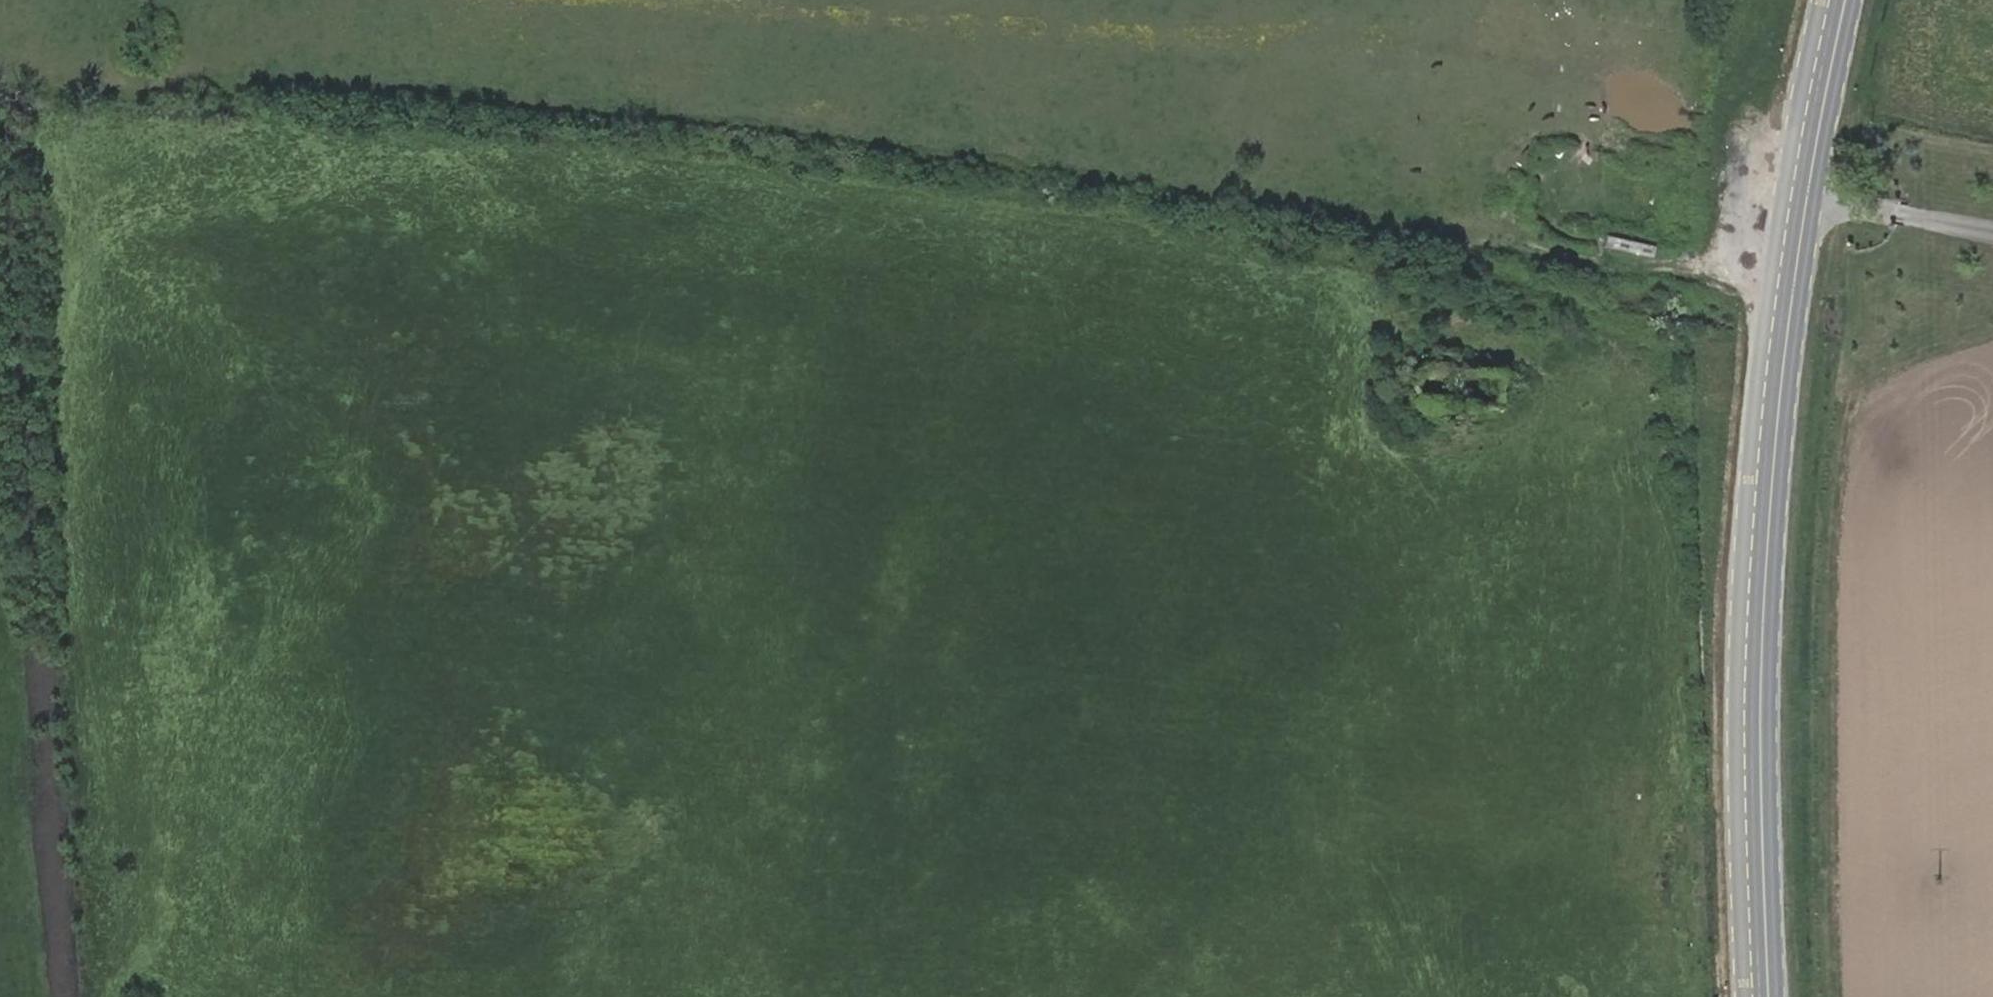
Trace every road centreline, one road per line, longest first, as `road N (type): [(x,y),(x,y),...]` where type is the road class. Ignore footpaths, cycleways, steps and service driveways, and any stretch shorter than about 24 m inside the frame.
road 1 (tertiary): [(1762,996),(1757,628),(1775,402),(1800,198),(1841,0)]

